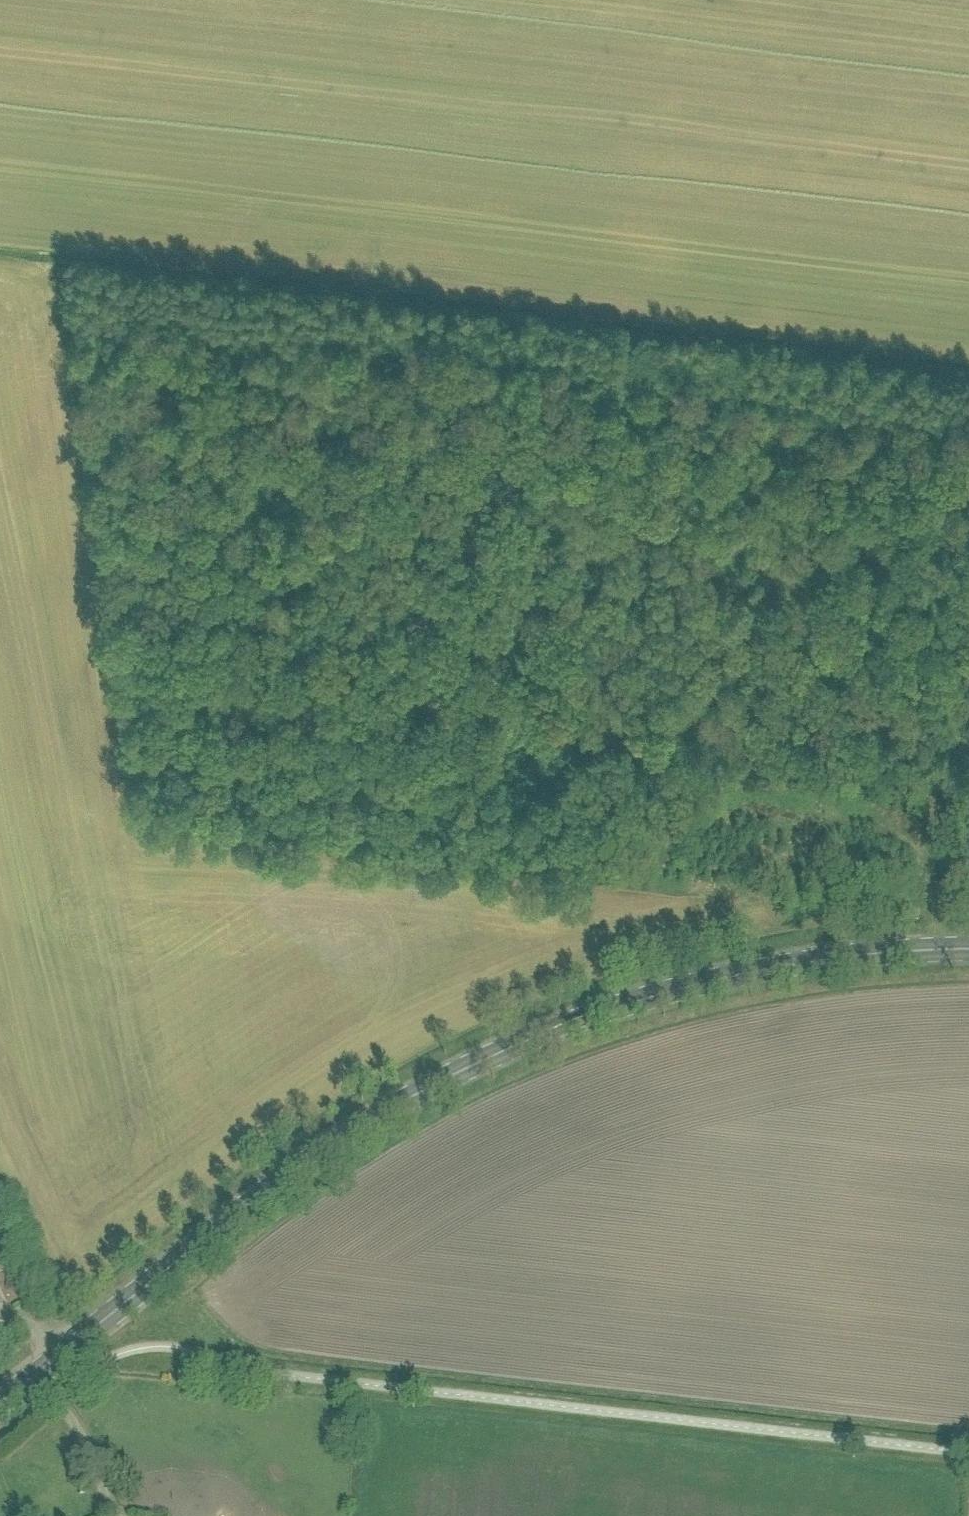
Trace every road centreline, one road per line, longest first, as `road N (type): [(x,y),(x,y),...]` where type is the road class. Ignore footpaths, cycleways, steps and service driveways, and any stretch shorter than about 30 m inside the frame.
road 1 (primary): [(0,1403),(329,1147),(489,1058),(656,995),(738,976),(842,958),(968,951)]
road 2 (track): [(944,951),(928,864),(940,741),(950,716),(968,709)]
road 3 (track): [(928,864),(731,909)]

